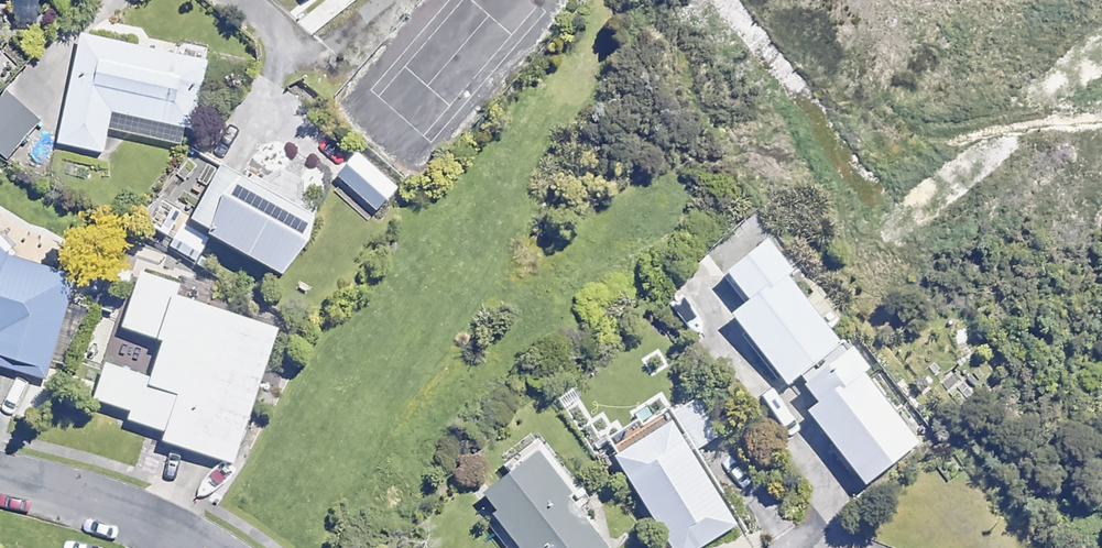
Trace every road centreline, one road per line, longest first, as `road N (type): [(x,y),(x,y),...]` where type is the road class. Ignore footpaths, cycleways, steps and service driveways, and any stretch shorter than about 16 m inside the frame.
road 1 (residential): [(0,487),(97,509),(183,547)]

